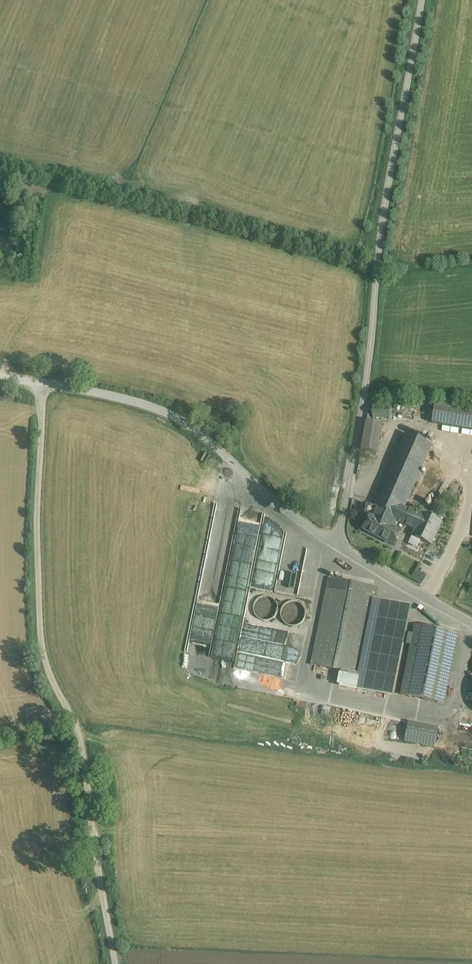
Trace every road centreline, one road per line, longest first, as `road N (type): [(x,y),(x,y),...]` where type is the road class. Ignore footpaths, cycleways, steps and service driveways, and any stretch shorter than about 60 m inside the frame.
road 1 (unclassified): [(471,622),(339,545),(425,0)]
road 2 (track): [(339,545),(267,497),(202,434),(147,405),(0,375)]

